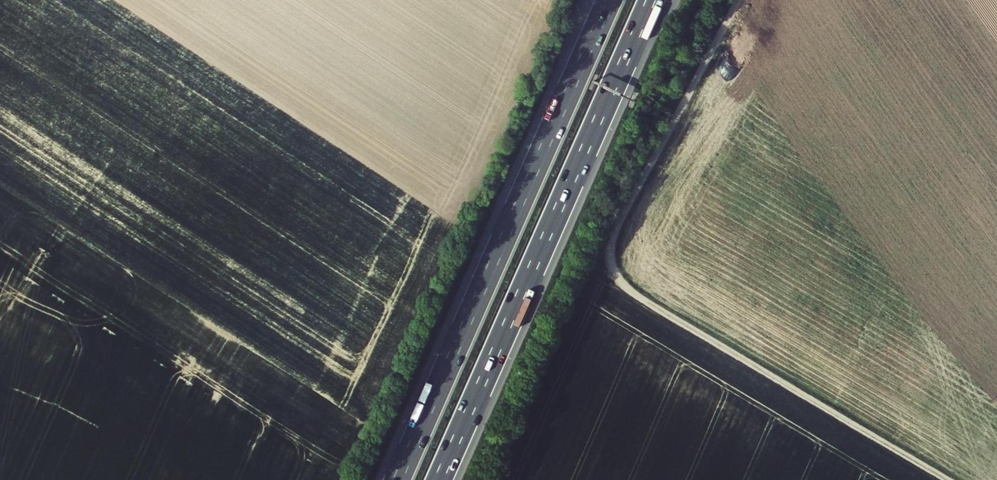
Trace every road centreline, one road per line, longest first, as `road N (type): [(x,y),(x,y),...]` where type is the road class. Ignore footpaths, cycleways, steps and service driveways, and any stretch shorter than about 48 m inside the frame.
road 1 (motorway): [(610,0),(397,479)]
road 2 (motorway): [(439,479),(651,0)]

